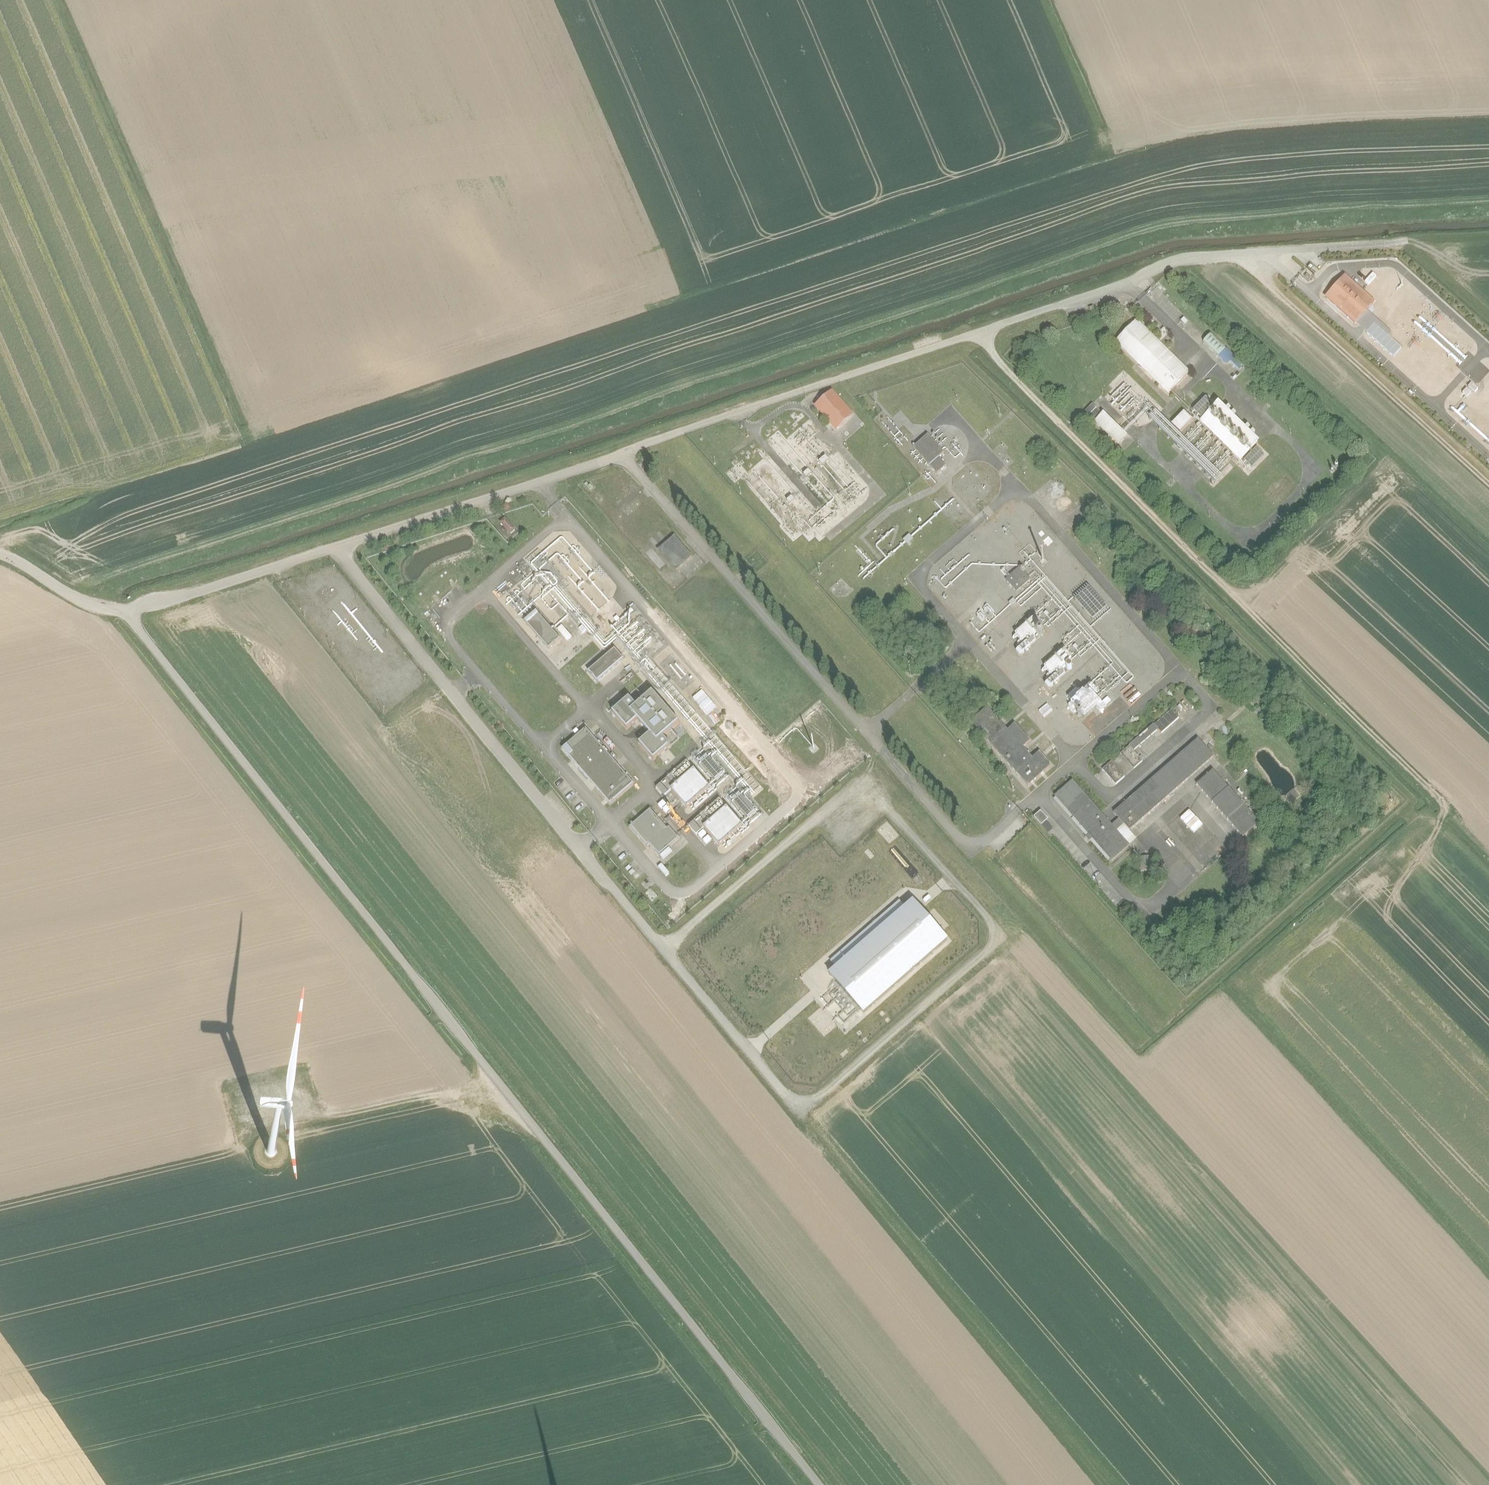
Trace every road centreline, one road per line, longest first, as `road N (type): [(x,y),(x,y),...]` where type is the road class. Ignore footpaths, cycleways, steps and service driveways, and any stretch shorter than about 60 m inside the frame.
road 1 (unclassified): [(820,1484),(125,611),(82,601),(0,553)]
road 2 (track): [(662,949),(862,780),(988,918),(992,937),(983,955),(814,1101),(787,1098),(750,1051)]
road 3 (track): [(1254,616),(1005,369)]
road 4 (track): [(1241,255),(1488,484)]
road 5 (track): [(498,1084),(326,1116),(279,1103)]
road 6 (track): [(750,1051),(662,949)]

